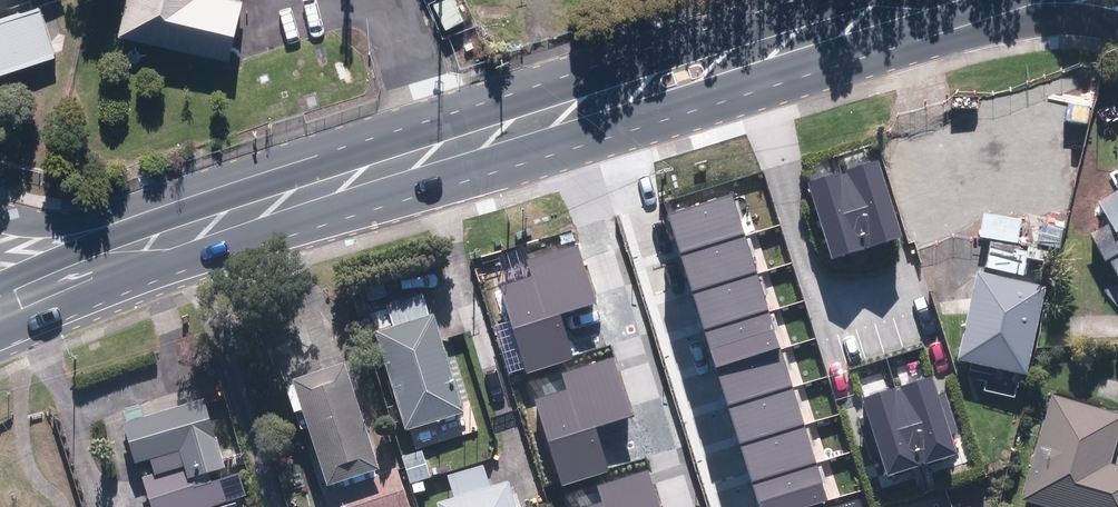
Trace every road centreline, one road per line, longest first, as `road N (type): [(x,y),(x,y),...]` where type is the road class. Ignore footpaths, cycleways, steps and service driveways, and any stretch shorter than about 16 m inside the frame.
road 1 (secondary): [(938,0),(271,201)]
road 2 (secondary): [(271,201),(156,235),(0,298)]
road 3 (secondary): [(0,211),(74,218),(271,201)]
road 4 (track): [(446,148),(393,0)]
road 5 (secondary): [(1117,22),(987,0)]

